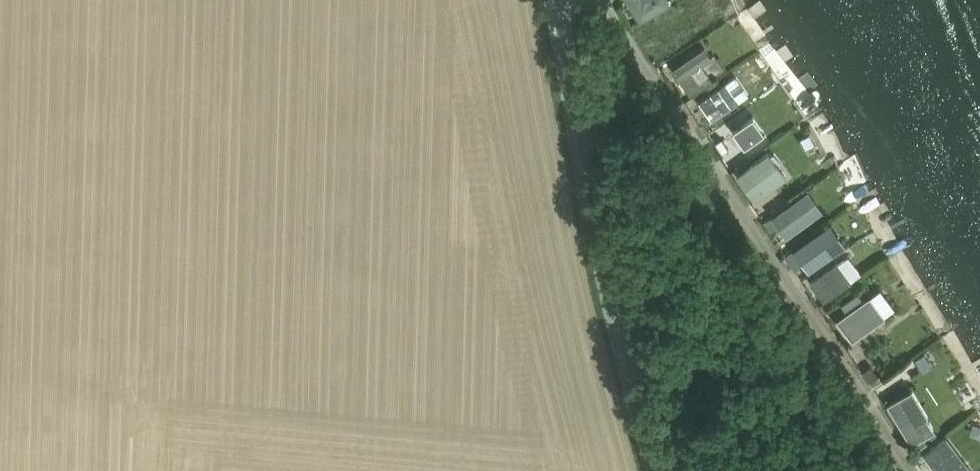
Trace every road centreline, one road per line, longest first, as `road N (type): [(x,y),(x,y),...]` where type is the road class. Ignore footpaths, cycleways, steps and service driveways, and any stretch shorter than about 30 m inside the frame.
road 1 (residential): [(557,2),(604,1),(912,470)]
road 2 (tertiary): [(659,470),(614,298),(557,2)]

